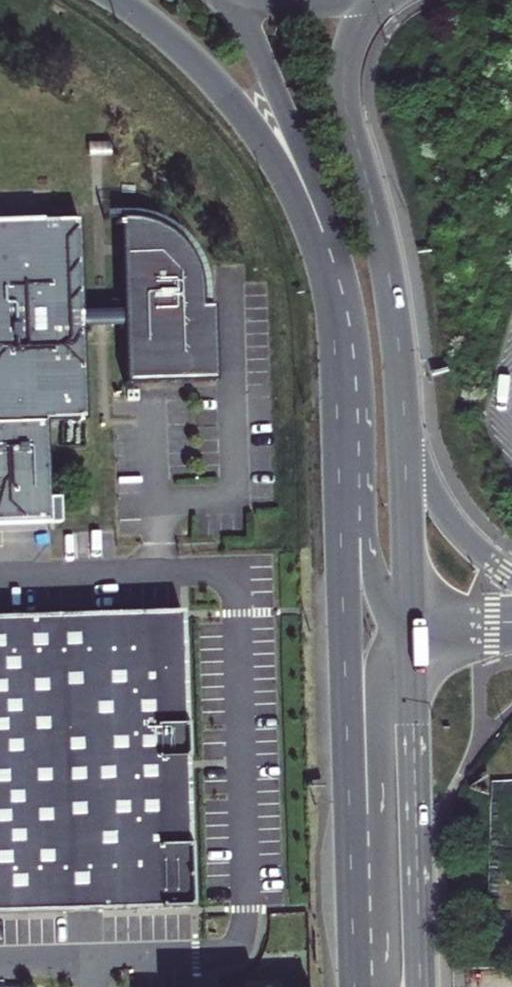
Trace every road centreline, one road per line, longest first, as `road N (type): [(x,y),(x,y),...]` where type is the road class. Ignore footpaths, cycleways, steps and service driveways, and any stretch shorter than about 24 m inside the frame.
road 1 (primary): [(342,426),(353,921)]
road 2 (primary): [(403,420),(390,289),(346,106),(349,55),(378,0)]
road 3 (primary): [(120,0),(228,94),(265,143),(308,224),(343,337)]
road 4 (primary): [(221,0),(264,66),(311,173),(338,259),(343,337)]
road 5 (primary): [(420,986),(411,625)]
road 6 (unclassified): [(411,625),(379,672),(380,823),(353,921)]
road 7 (unclassified): [(342,426),(376,586),(411,625)]
road 8 (primary): [(411,625),(403,420)]
road 9 (unclassified): [(511,576),(449,520),(403,420)]

